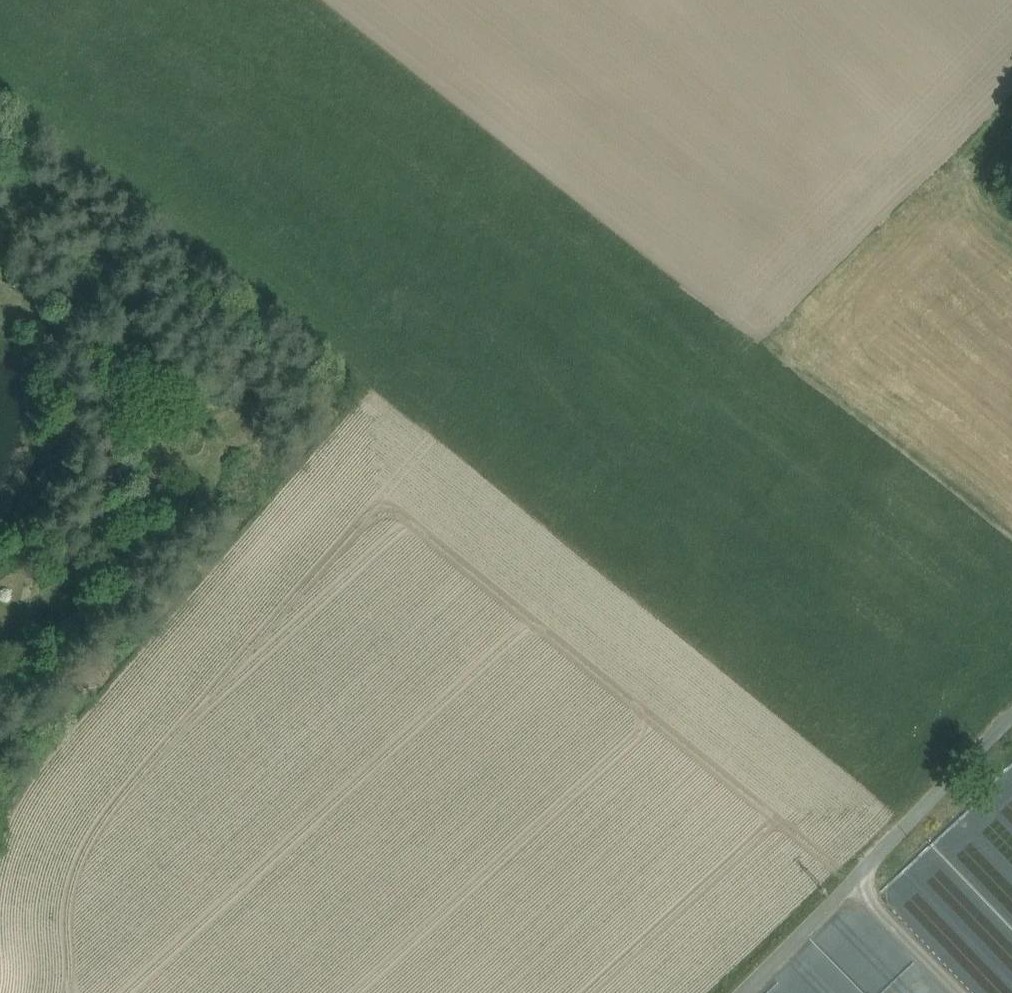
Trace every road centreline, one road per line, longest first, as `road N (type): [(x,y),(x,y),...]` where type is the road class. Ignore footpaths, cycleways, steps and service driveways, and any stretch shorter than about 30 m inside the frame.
road 1 (unclassified): [(1011,718),(733,992)]
road 2 (track): [(853,883),(960,992)]

